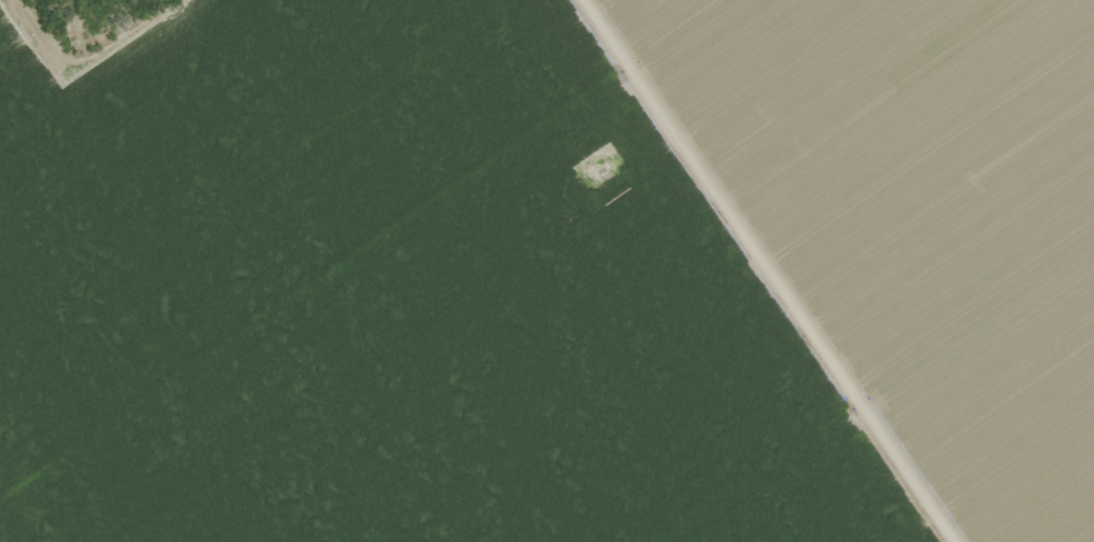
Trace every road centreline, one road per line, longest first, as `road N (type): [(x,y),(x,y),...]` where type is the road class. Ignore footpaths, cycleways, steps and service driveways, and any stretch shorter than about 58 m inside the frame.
road 1 (residential): [(437,541),(506,142),(537,115),(612,104)]

